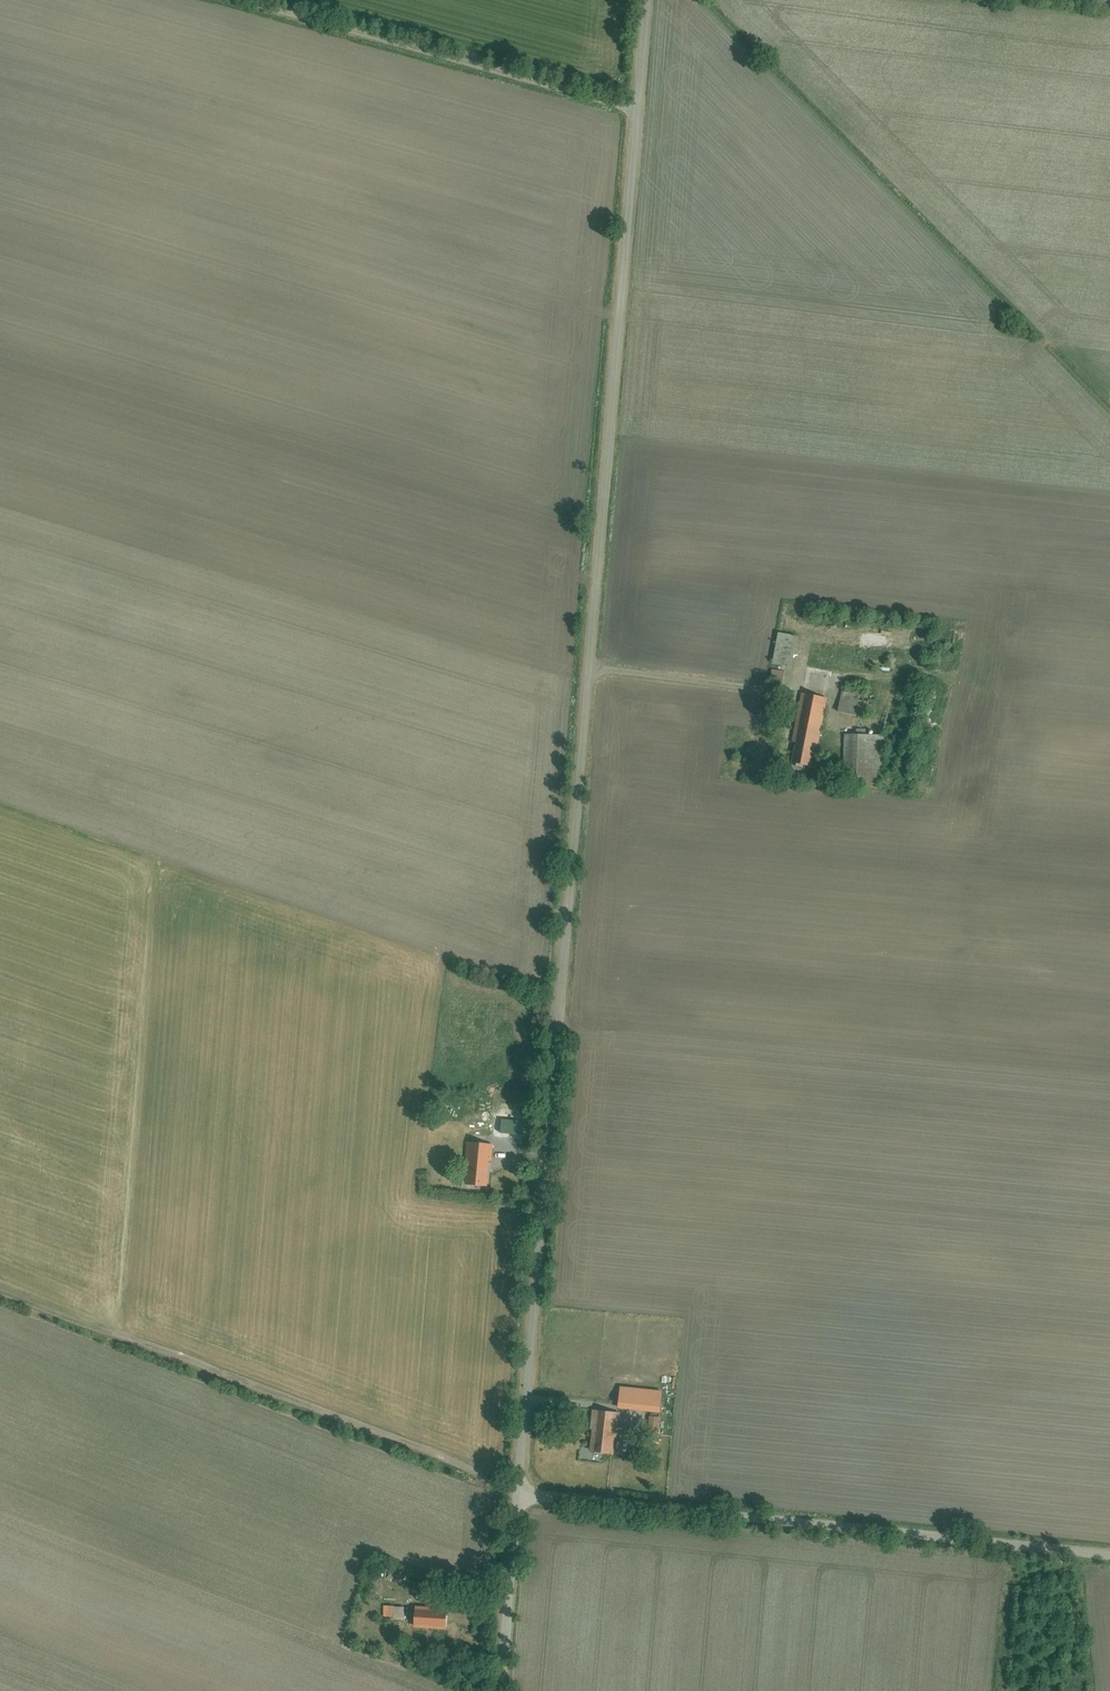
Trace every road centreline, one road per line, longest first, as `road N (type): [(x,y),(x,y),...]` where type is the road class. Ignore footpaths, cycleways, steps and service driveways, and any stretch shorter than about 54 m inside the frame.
road 1 (unclassified): [(646,0),(521,1493)]
road 2 (unclassified): [(521,1493),(1109,1552)]
road 3 (unclassified): [(521,1493),(501,1690)]

